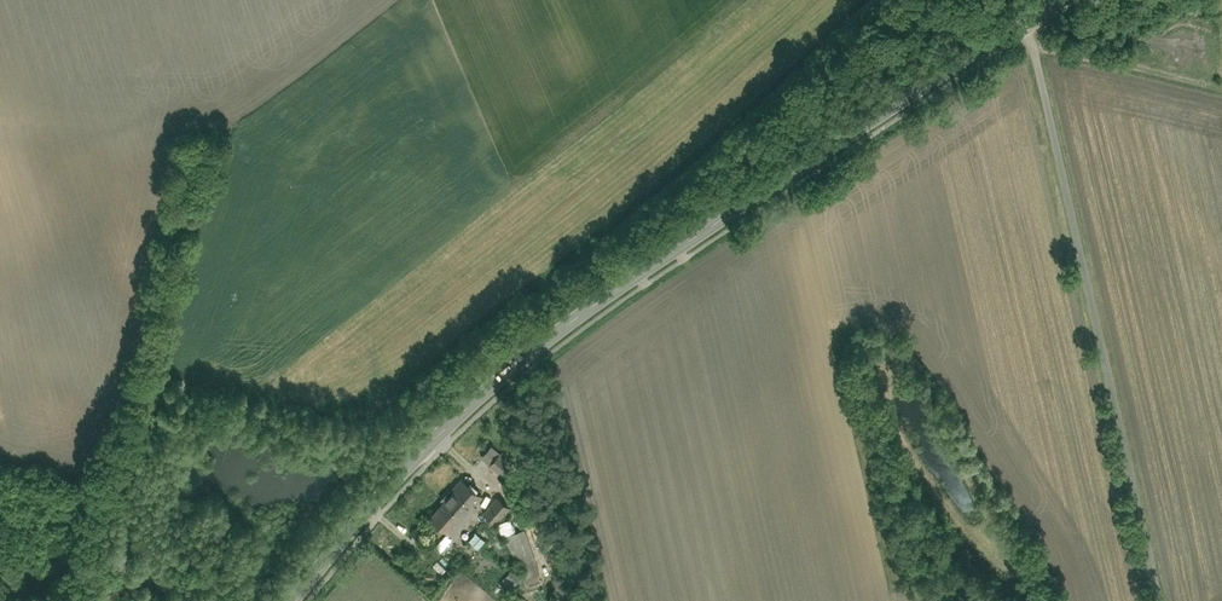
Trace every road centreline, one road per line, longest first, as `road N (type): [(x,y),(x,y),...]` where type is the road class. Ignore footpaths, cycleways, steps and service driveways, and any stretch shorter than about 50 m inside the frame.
road 1 (tertiary): [(297,600),(403,476),(554,338),(1021,26)]
road 2 (unclassified): [(1021,26),(1034,52),(1160,600)]
road 3 (track): [(1221,77),(1077,43),(1034,52)]

